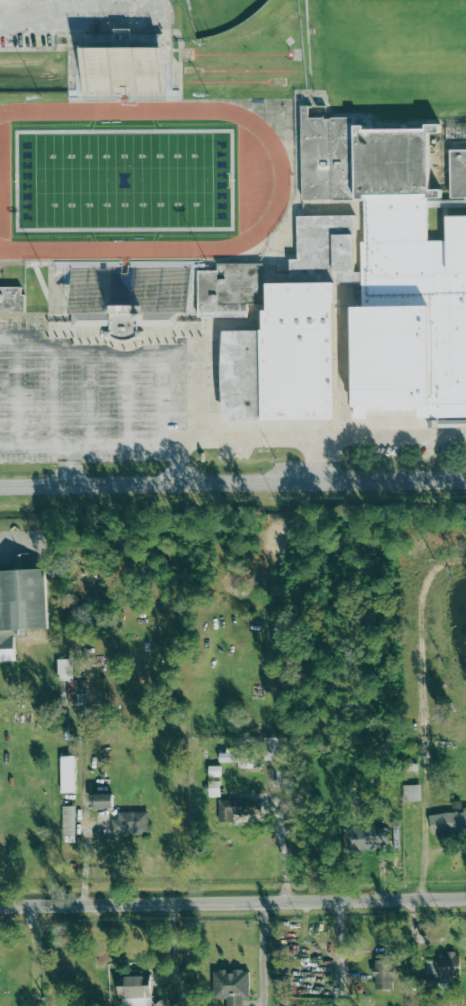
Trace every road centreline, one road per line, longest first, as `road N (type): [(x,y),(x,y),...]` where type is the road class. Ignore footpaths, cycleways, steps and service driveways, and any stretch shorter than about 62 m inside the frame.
road 1 (residential): [(0,908),(465,901)]
road 2 (residential): [(0,485),(465,480)]

